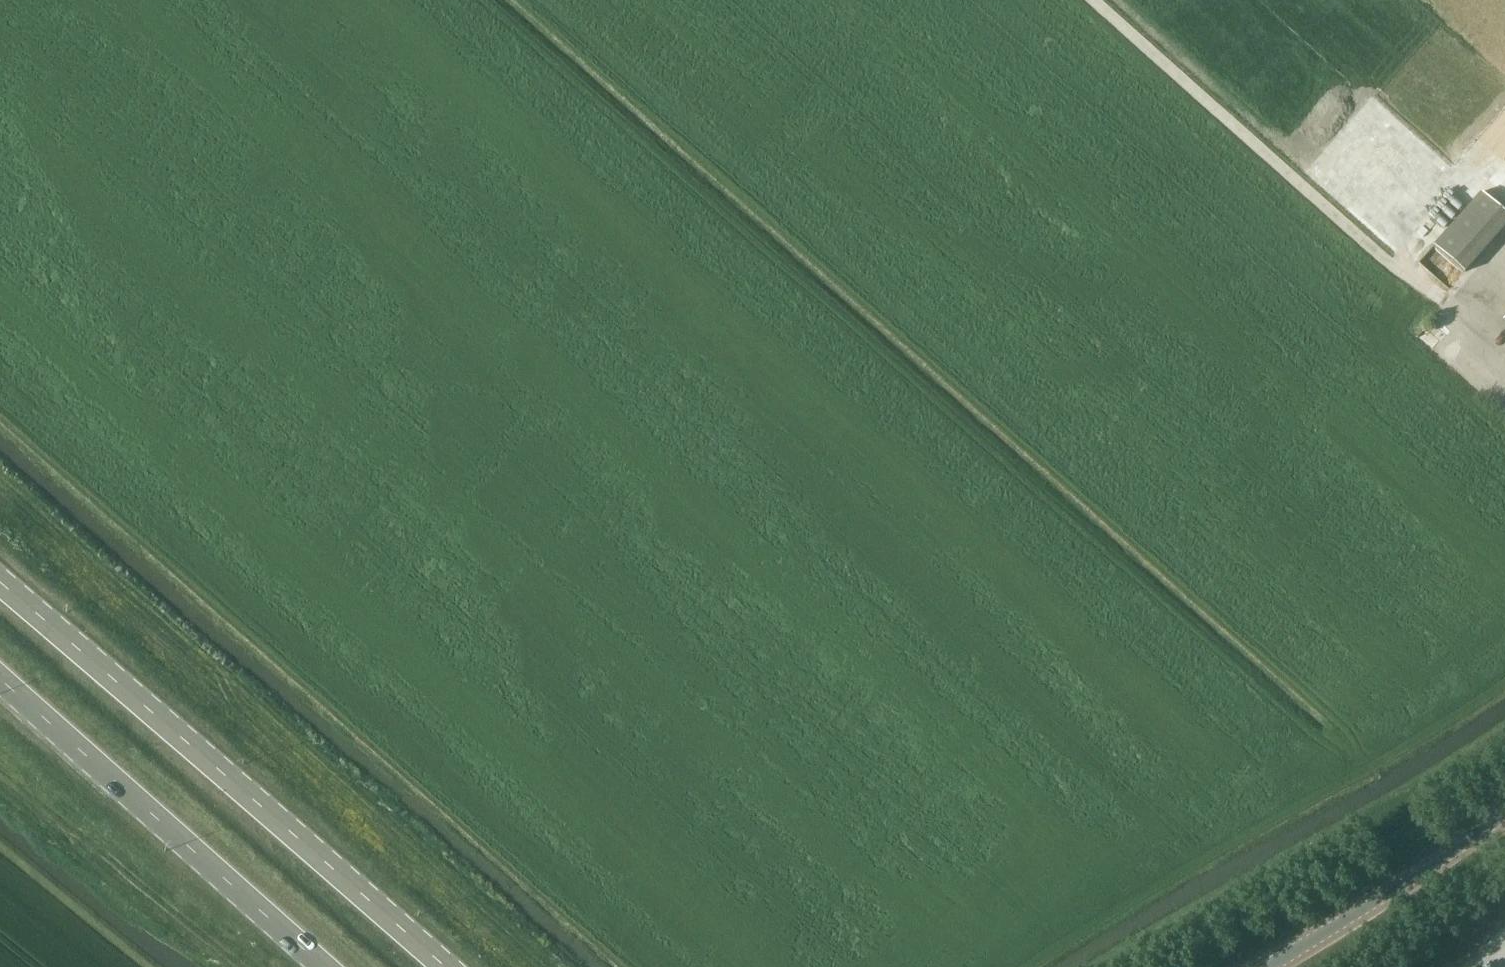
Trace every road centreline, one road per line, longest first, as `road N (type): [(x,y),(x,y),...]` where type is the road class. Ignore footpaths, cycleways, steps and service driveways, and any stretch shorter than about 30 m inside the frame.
road 1 (primary): [(428,966),(0,588)]
road 2 (primary): [(0,674),(333,966)]
road 3 (unclassified): [(1279,966),(1504,814)]

